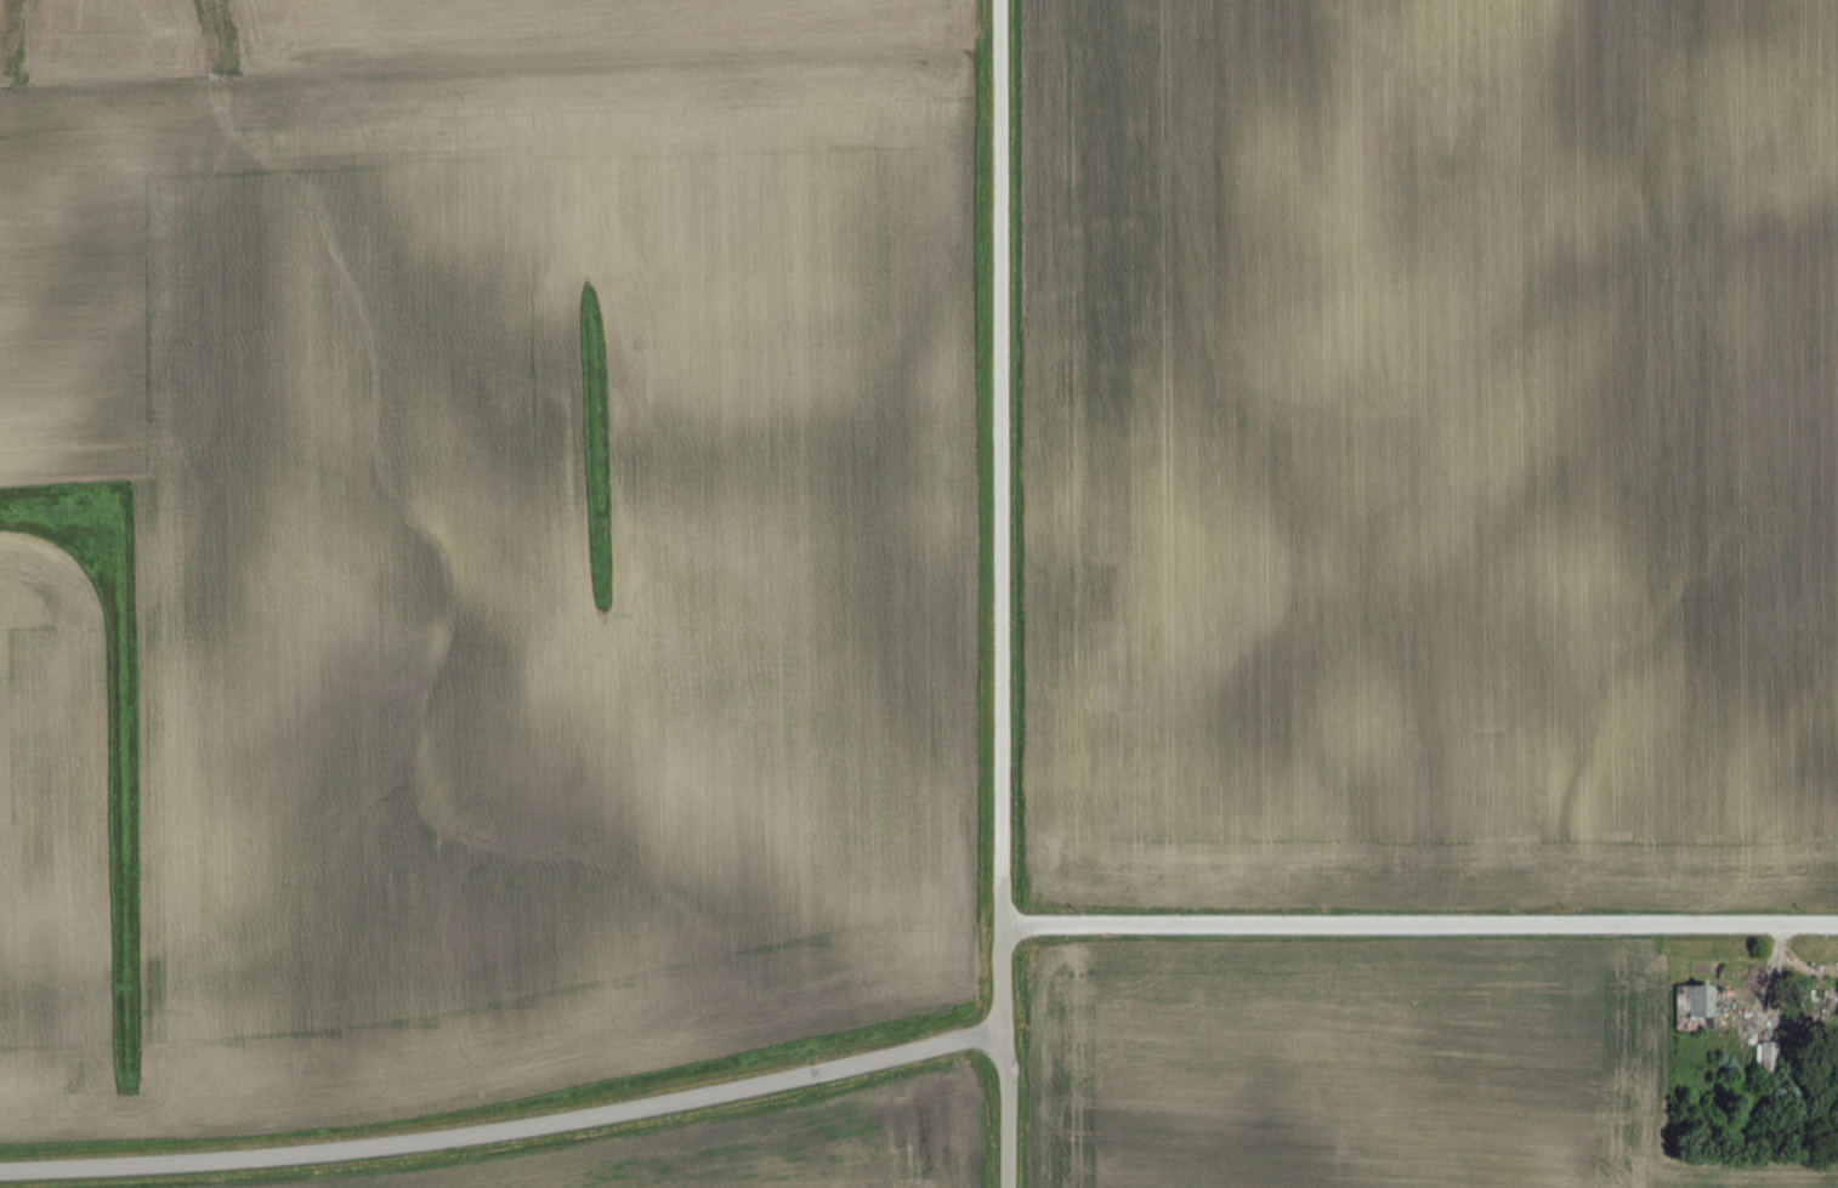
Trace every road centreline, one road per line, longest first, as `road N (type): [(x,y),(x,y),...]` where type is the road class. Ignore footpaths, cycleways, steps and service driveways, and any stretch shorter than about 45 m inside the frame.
road 1 (residential): [(1003,1033),(999,0)]
road 2 (residential): [(0,1159),(500,1130),(1003,1033)]
road 3 (residential): [(1837,919),(1000,919)]
road 4 (residential): [(1006,1187),(1003,1033)]

